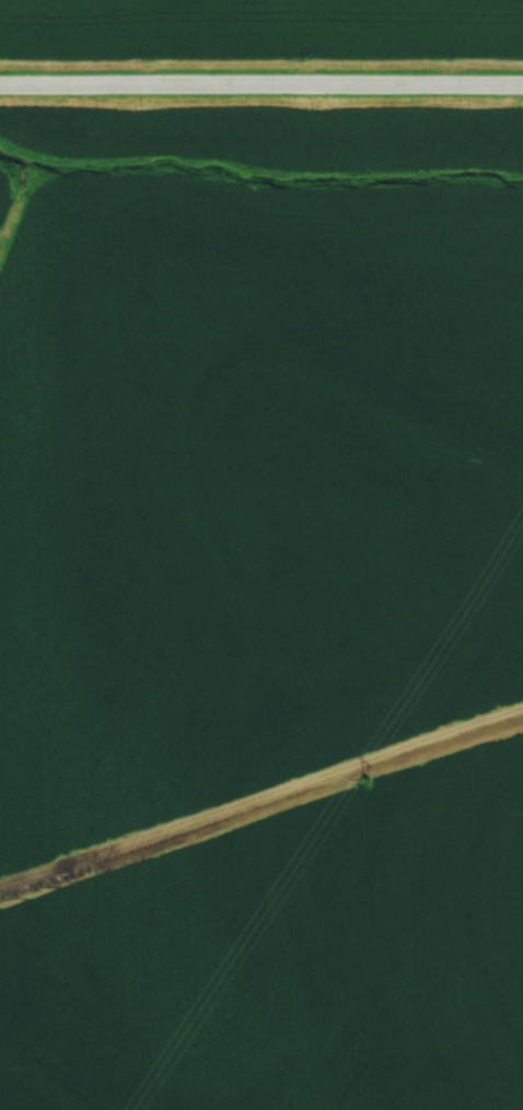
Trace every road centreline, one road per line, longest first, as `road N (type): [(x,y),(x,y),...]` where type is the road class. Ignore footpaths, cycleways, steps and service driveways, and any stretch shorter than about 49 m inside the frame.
road 1 (tertiary): [(0,89),(522,87)]

